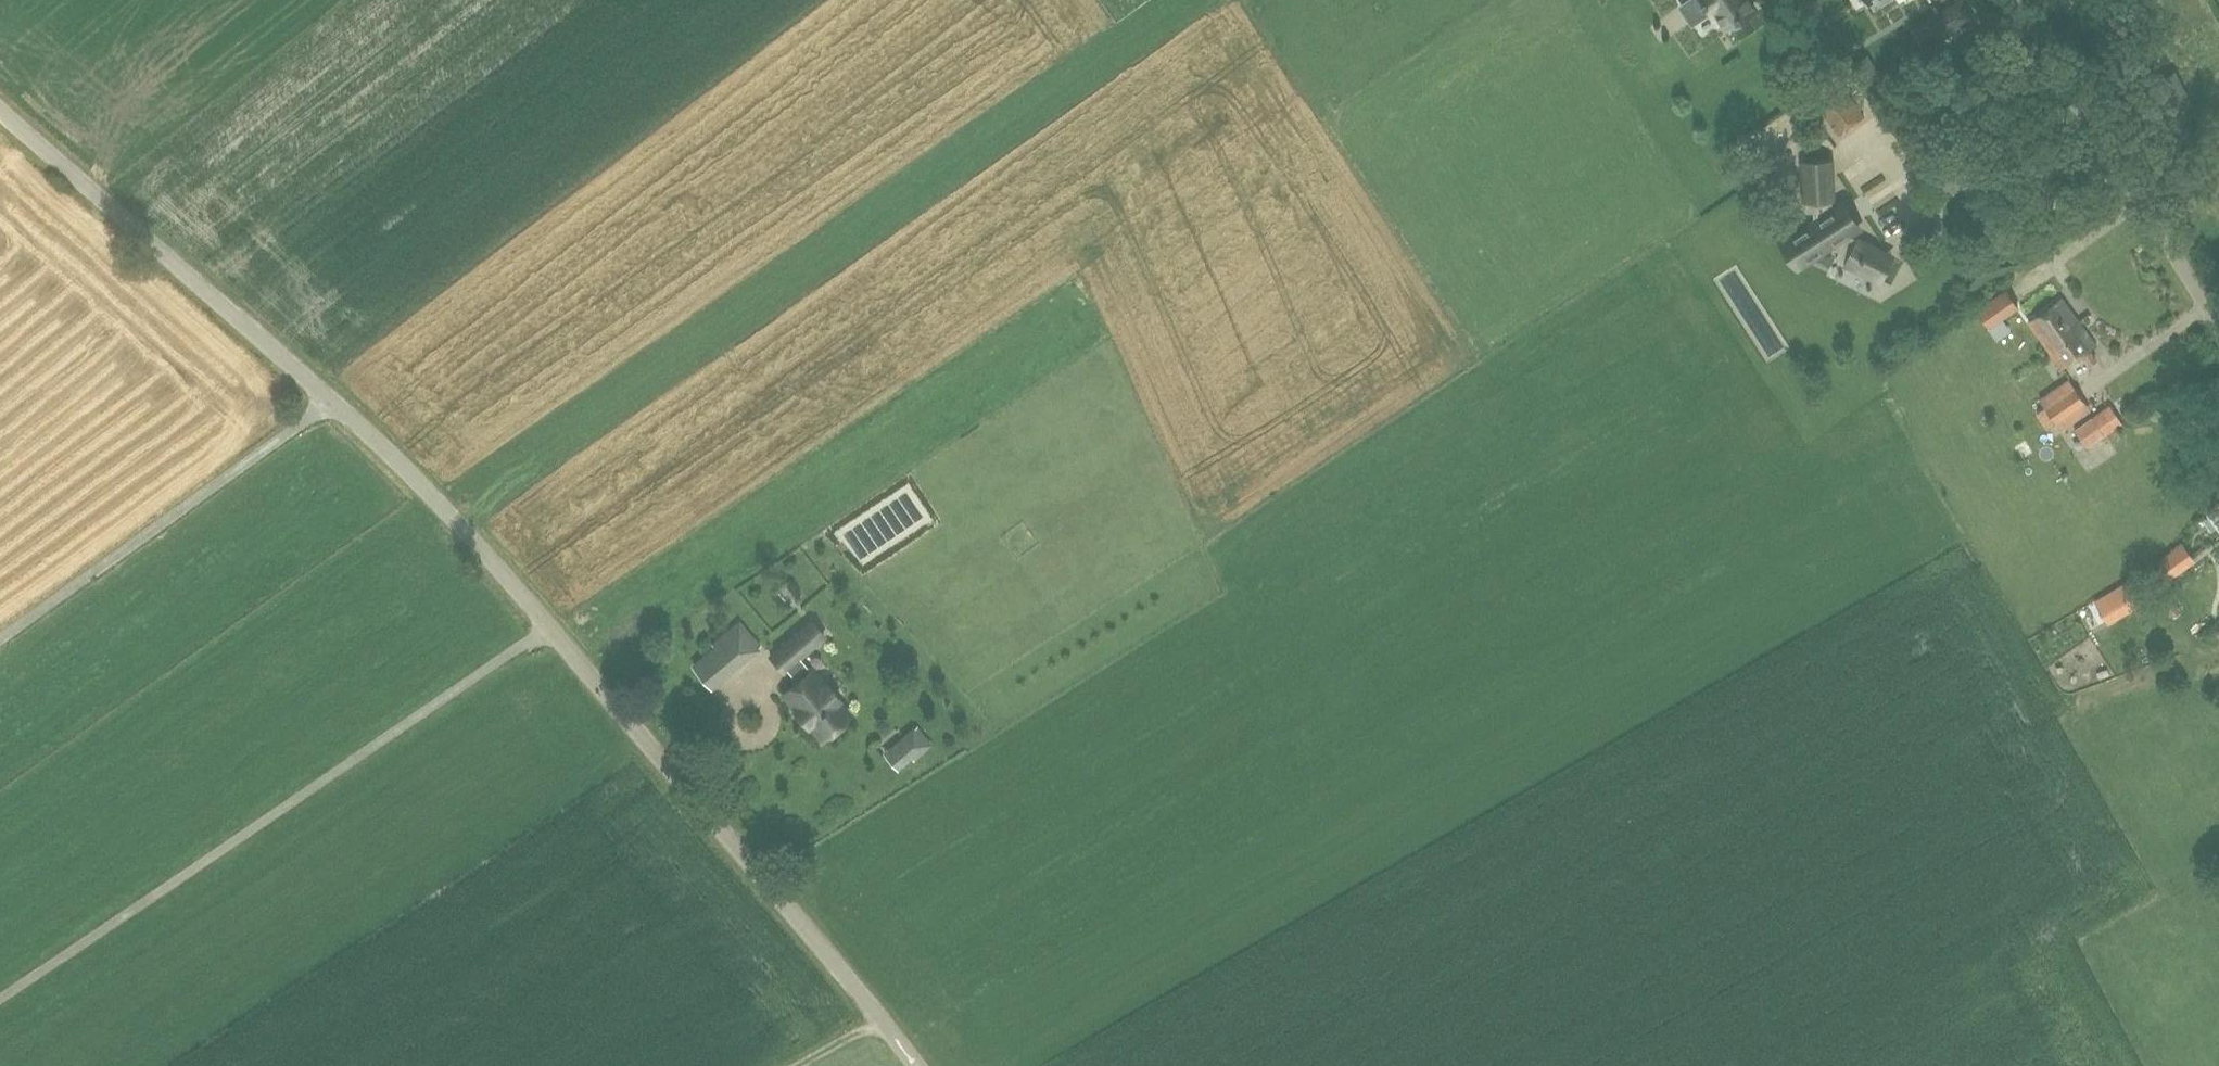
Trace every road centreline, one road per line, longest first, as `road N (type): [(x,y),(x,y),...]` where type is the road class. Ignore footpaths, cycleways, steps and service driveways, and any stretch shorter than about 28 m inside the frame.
road 1 (unclassified): [(914,1065),(604,690),(414,478),(0,111)]
road 2 (residential): [(2218,324),(2007,0)]

